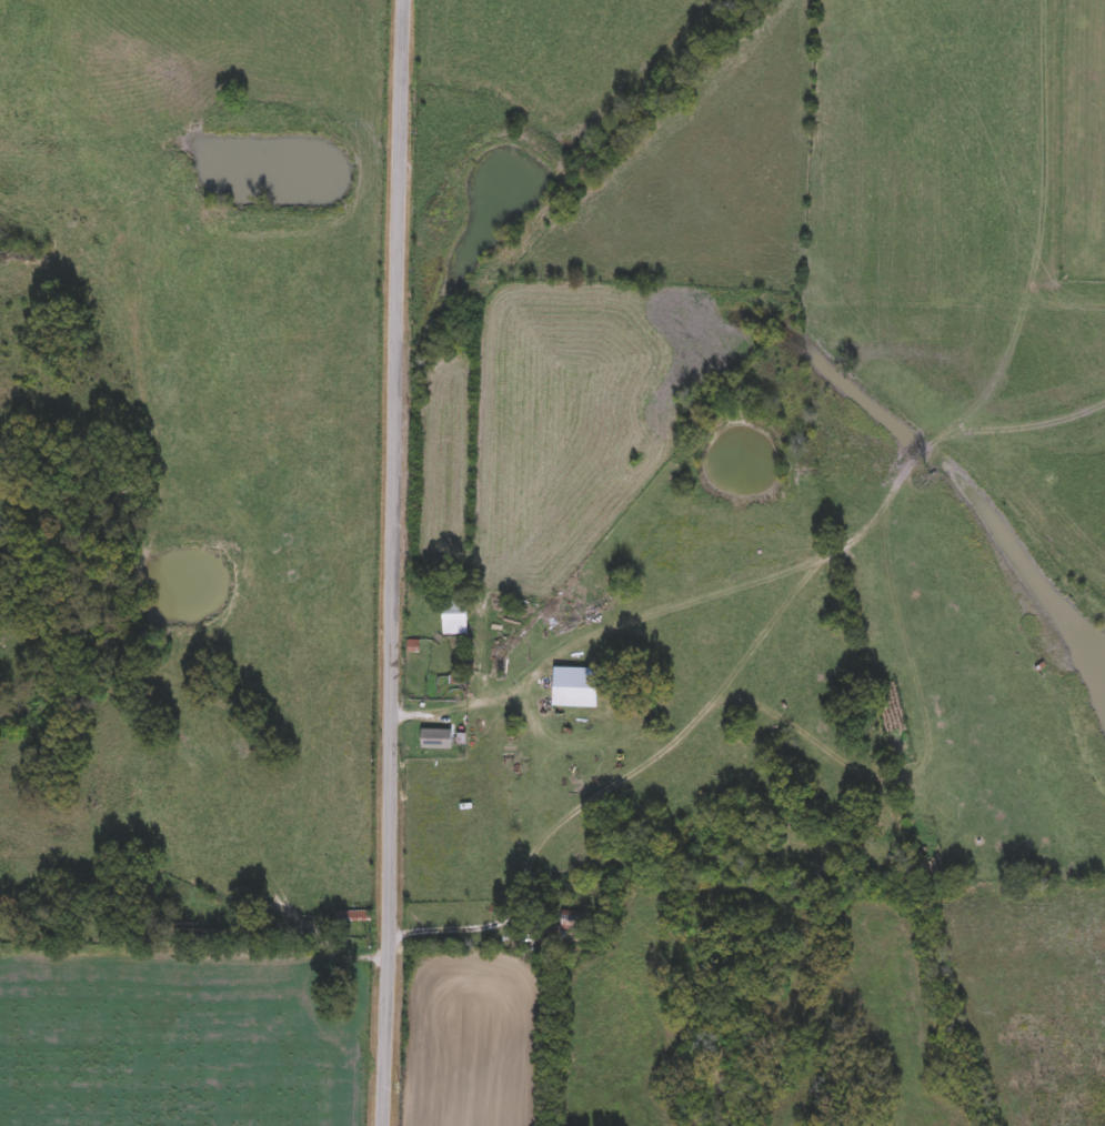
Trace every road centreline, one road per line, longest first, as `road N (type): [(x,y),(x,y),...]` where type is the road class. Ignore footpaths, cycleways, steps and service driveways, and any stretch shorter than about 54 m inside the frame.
road 1 (residential): [(382,1125),(405,0)]

